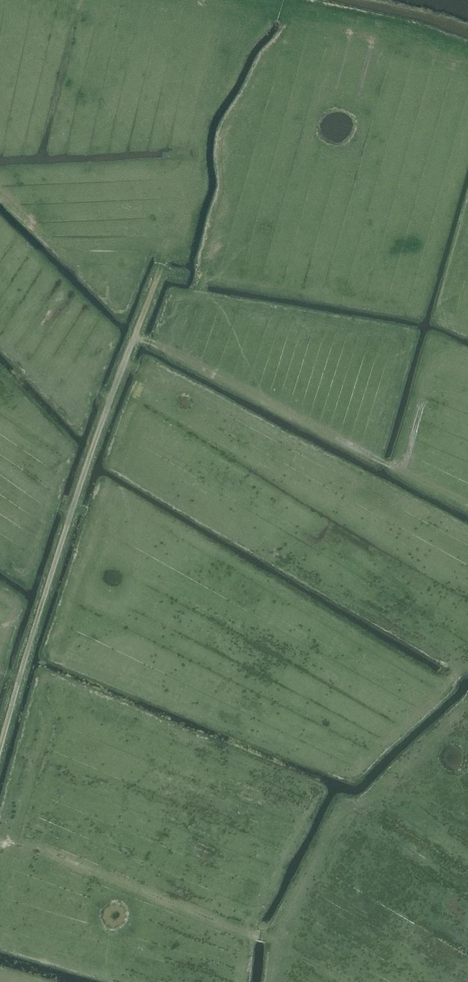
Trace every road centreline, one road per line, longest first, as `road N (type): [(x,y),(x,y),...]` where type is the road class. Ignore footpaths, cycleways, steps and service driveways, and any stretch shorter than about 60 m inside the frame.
road 1 (track): [(0,747),(34,619),(127,354),(159,273),(176,277)]

